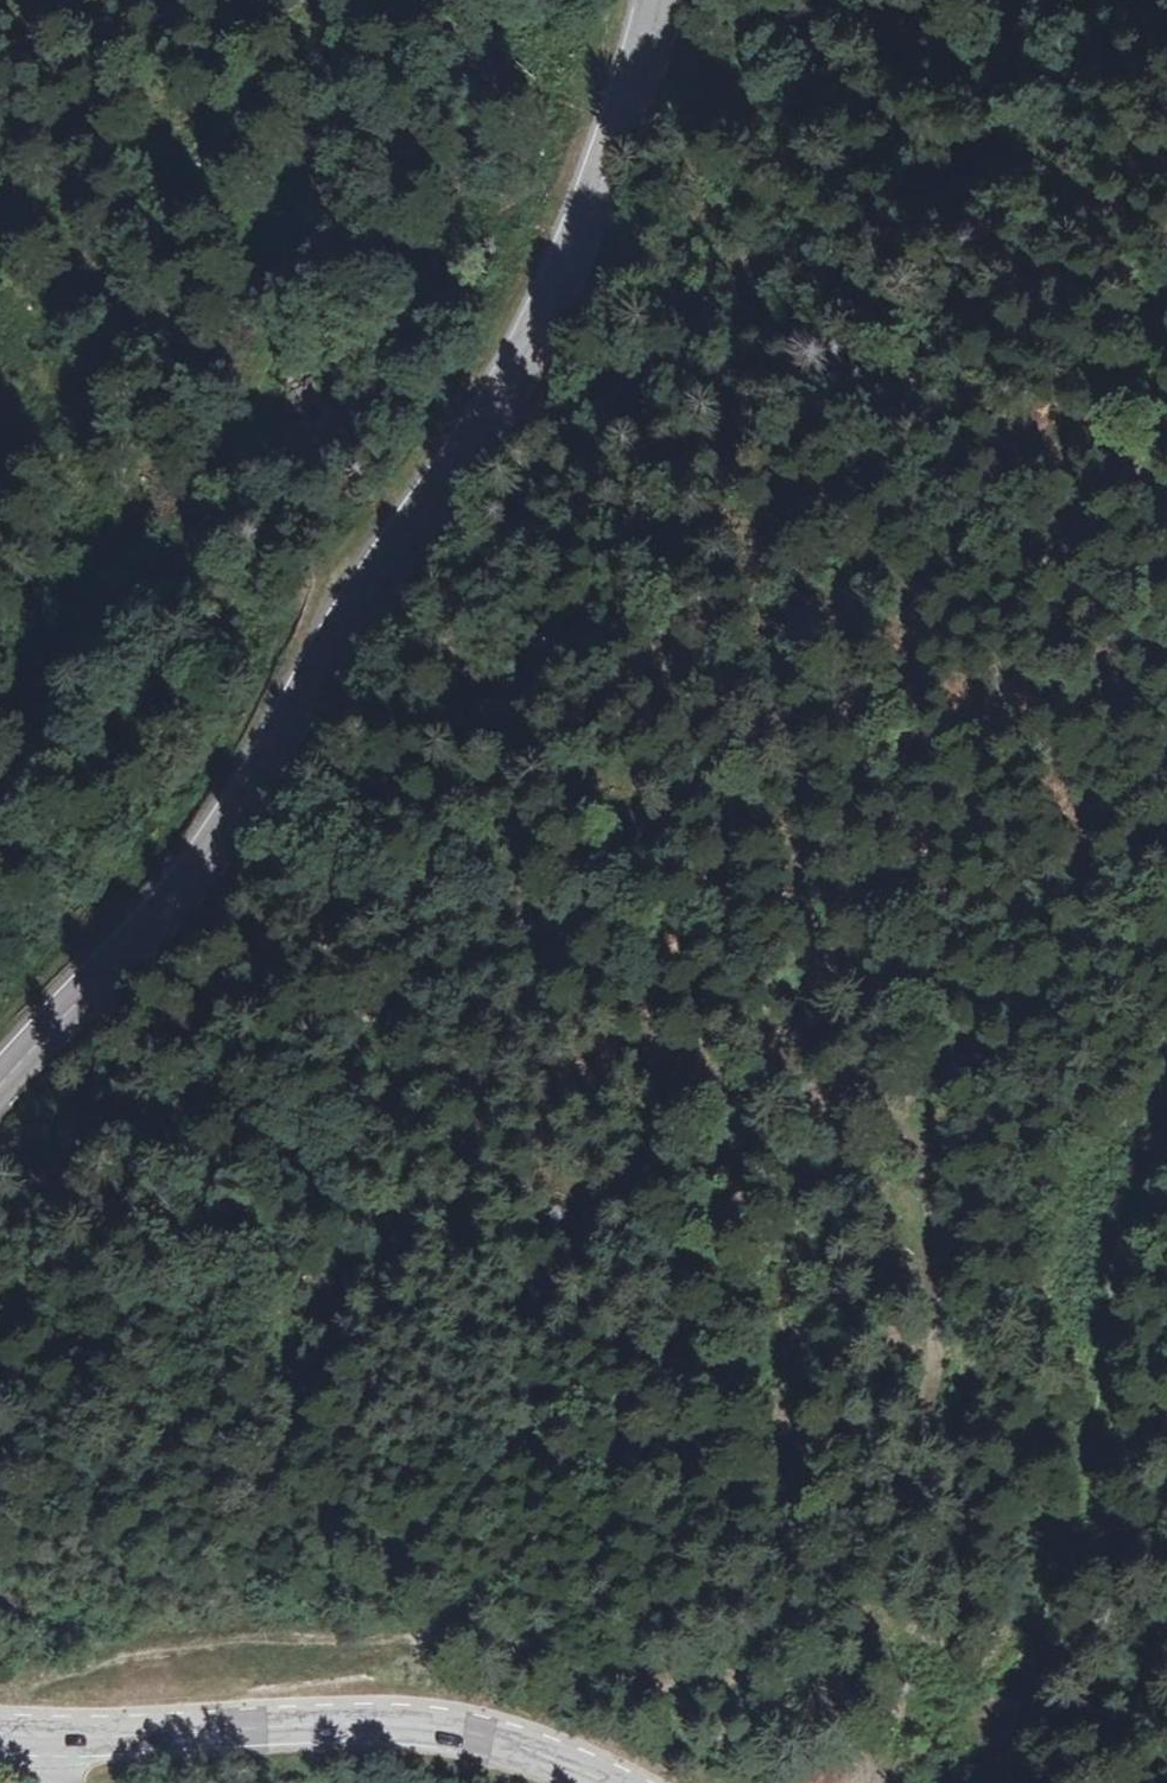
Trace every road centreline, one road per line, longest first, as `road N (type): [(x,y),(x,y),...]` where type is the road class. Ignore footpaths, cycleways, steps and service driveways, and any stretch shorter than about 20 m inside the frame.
road 1 (secondary): [(654,0),(626,120),(570,266),(503,385),(400,555),(346,619),(221,838),(0,1079)]
road 2 (secondary): [(47,1742),(464,1732),(560,1756),(614,1782)]

